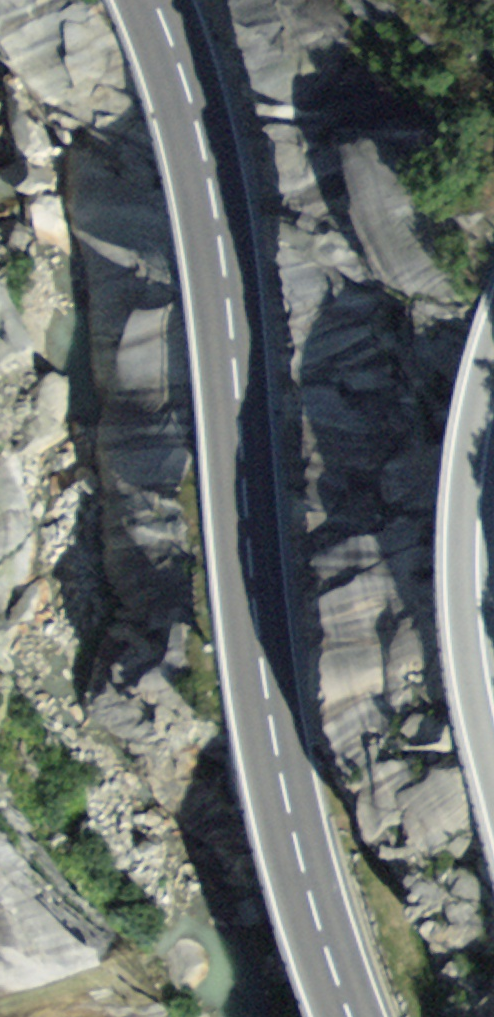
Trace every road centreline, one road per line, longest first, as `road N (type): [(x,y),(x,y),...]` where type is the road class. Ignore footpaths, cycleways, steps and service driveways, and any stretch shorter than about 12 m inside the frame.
road 1 (primary): [(156,0),(203,151),(225,272),(268,707),(308,884),(351,1016)]
road 2 (primary): [(493,702),(479,530),(493,417)]

